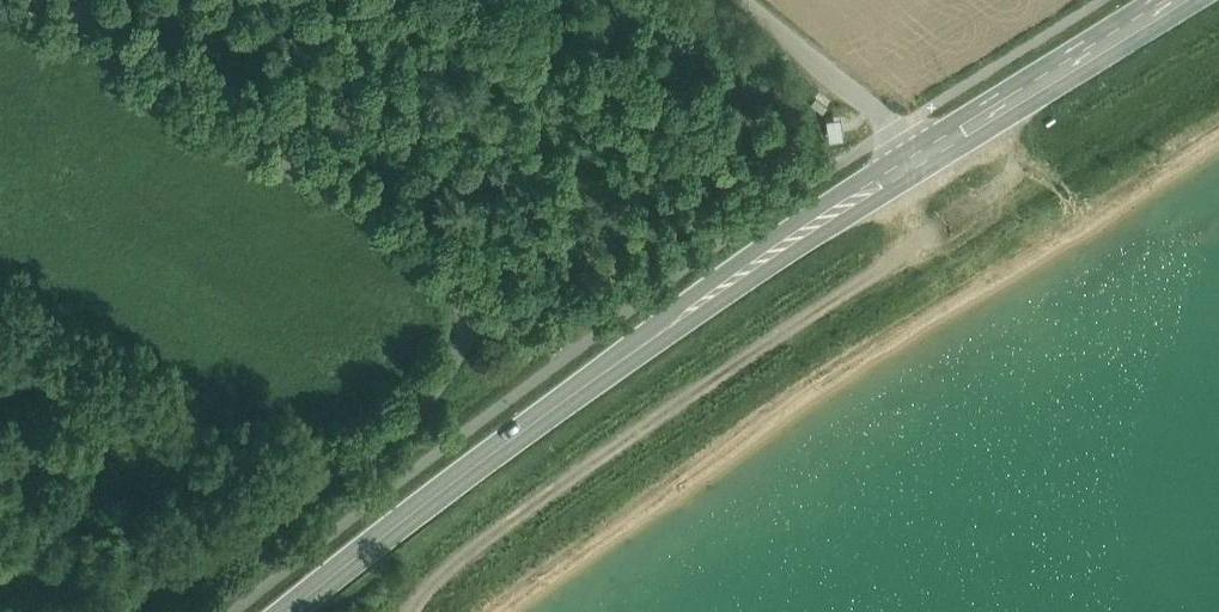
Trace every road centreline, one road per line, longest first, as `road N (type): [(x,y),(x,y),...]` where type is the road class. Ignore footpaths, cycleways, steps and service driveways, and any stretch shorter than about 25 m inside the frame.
road 1 (unclassified): [(86,0),(74,30),(482,294),(464,343),(416,411),(130,611)]
road 2 (secondary): [(279,611),(678,313),(921,153)]
road 3 (track): [(414,611),(418,601),(568,482),(918,240),(939,218),(921,153)]
road 4 (secondary): [(921,153),(1172,0)]
road 5 (unclassified): [(921,153),(745,0)]

